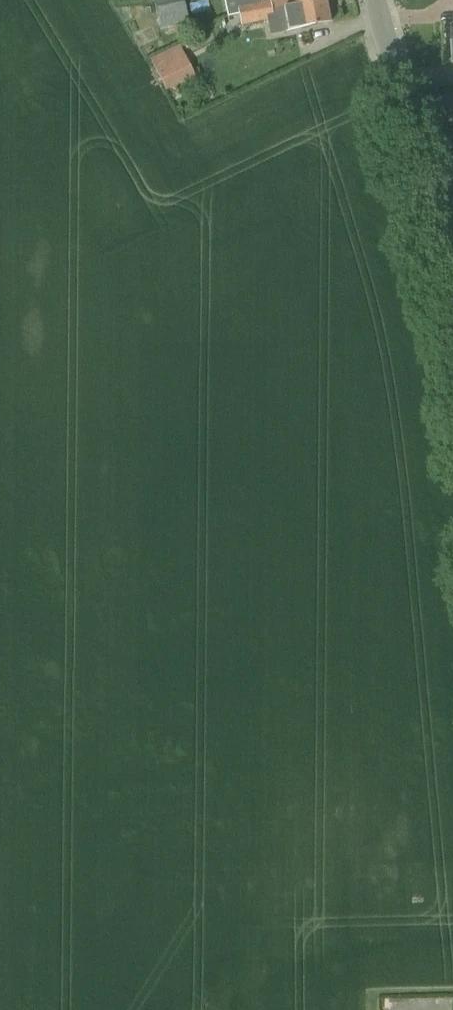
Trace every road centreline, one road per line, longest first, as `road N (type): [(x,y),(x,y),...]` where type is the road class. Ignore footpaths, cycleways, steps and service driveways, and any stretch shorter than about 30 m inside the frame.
road 1 (residential): [(452,269),(378,0)]

